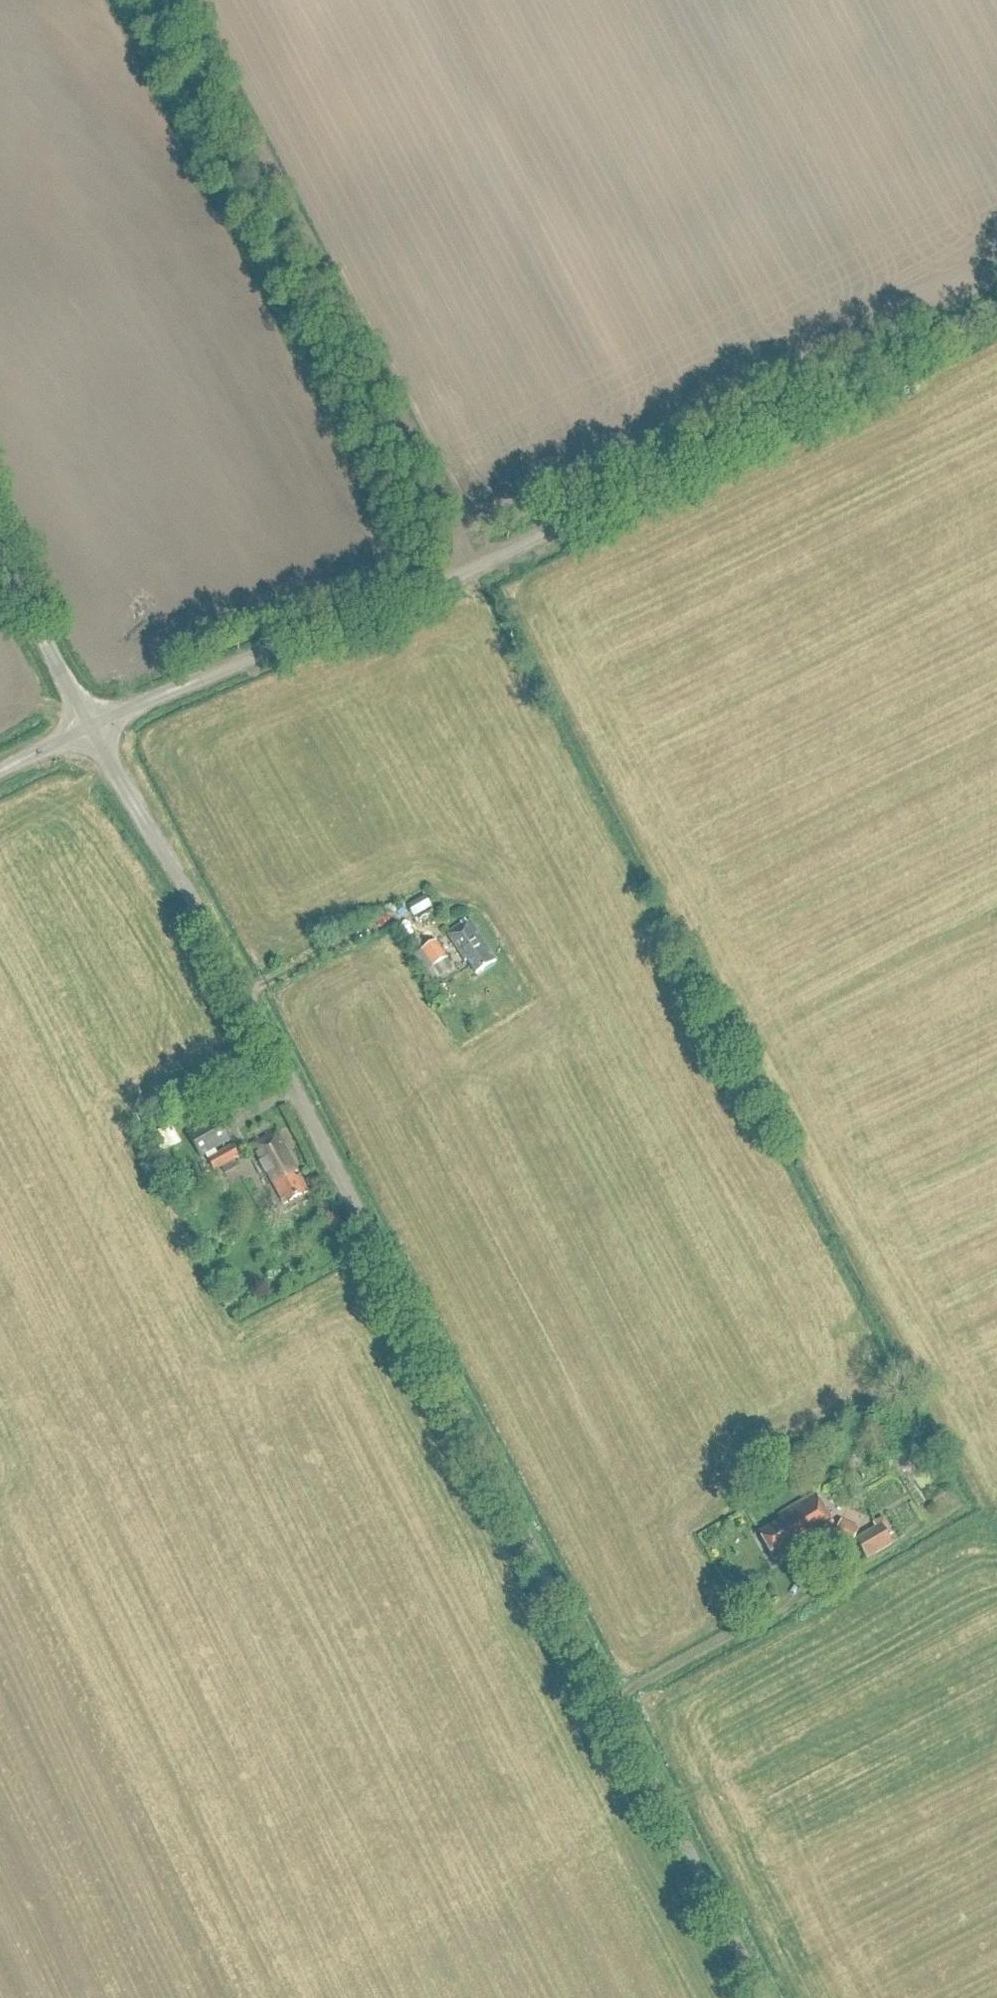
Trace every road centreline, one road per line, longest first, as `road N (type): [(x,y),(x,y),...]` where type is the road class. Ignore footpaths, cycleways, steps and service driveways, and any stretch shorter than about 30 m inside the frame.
road 1 (unclassified): [(762,1997),(235,978),(86,724)]
road 2 (unclassified): [(86,724),(447,579),(996,310)]
road 3 (track): [(471,568),(178,0)]
road 4 (unclassified): [(86,724),(0,557)]

